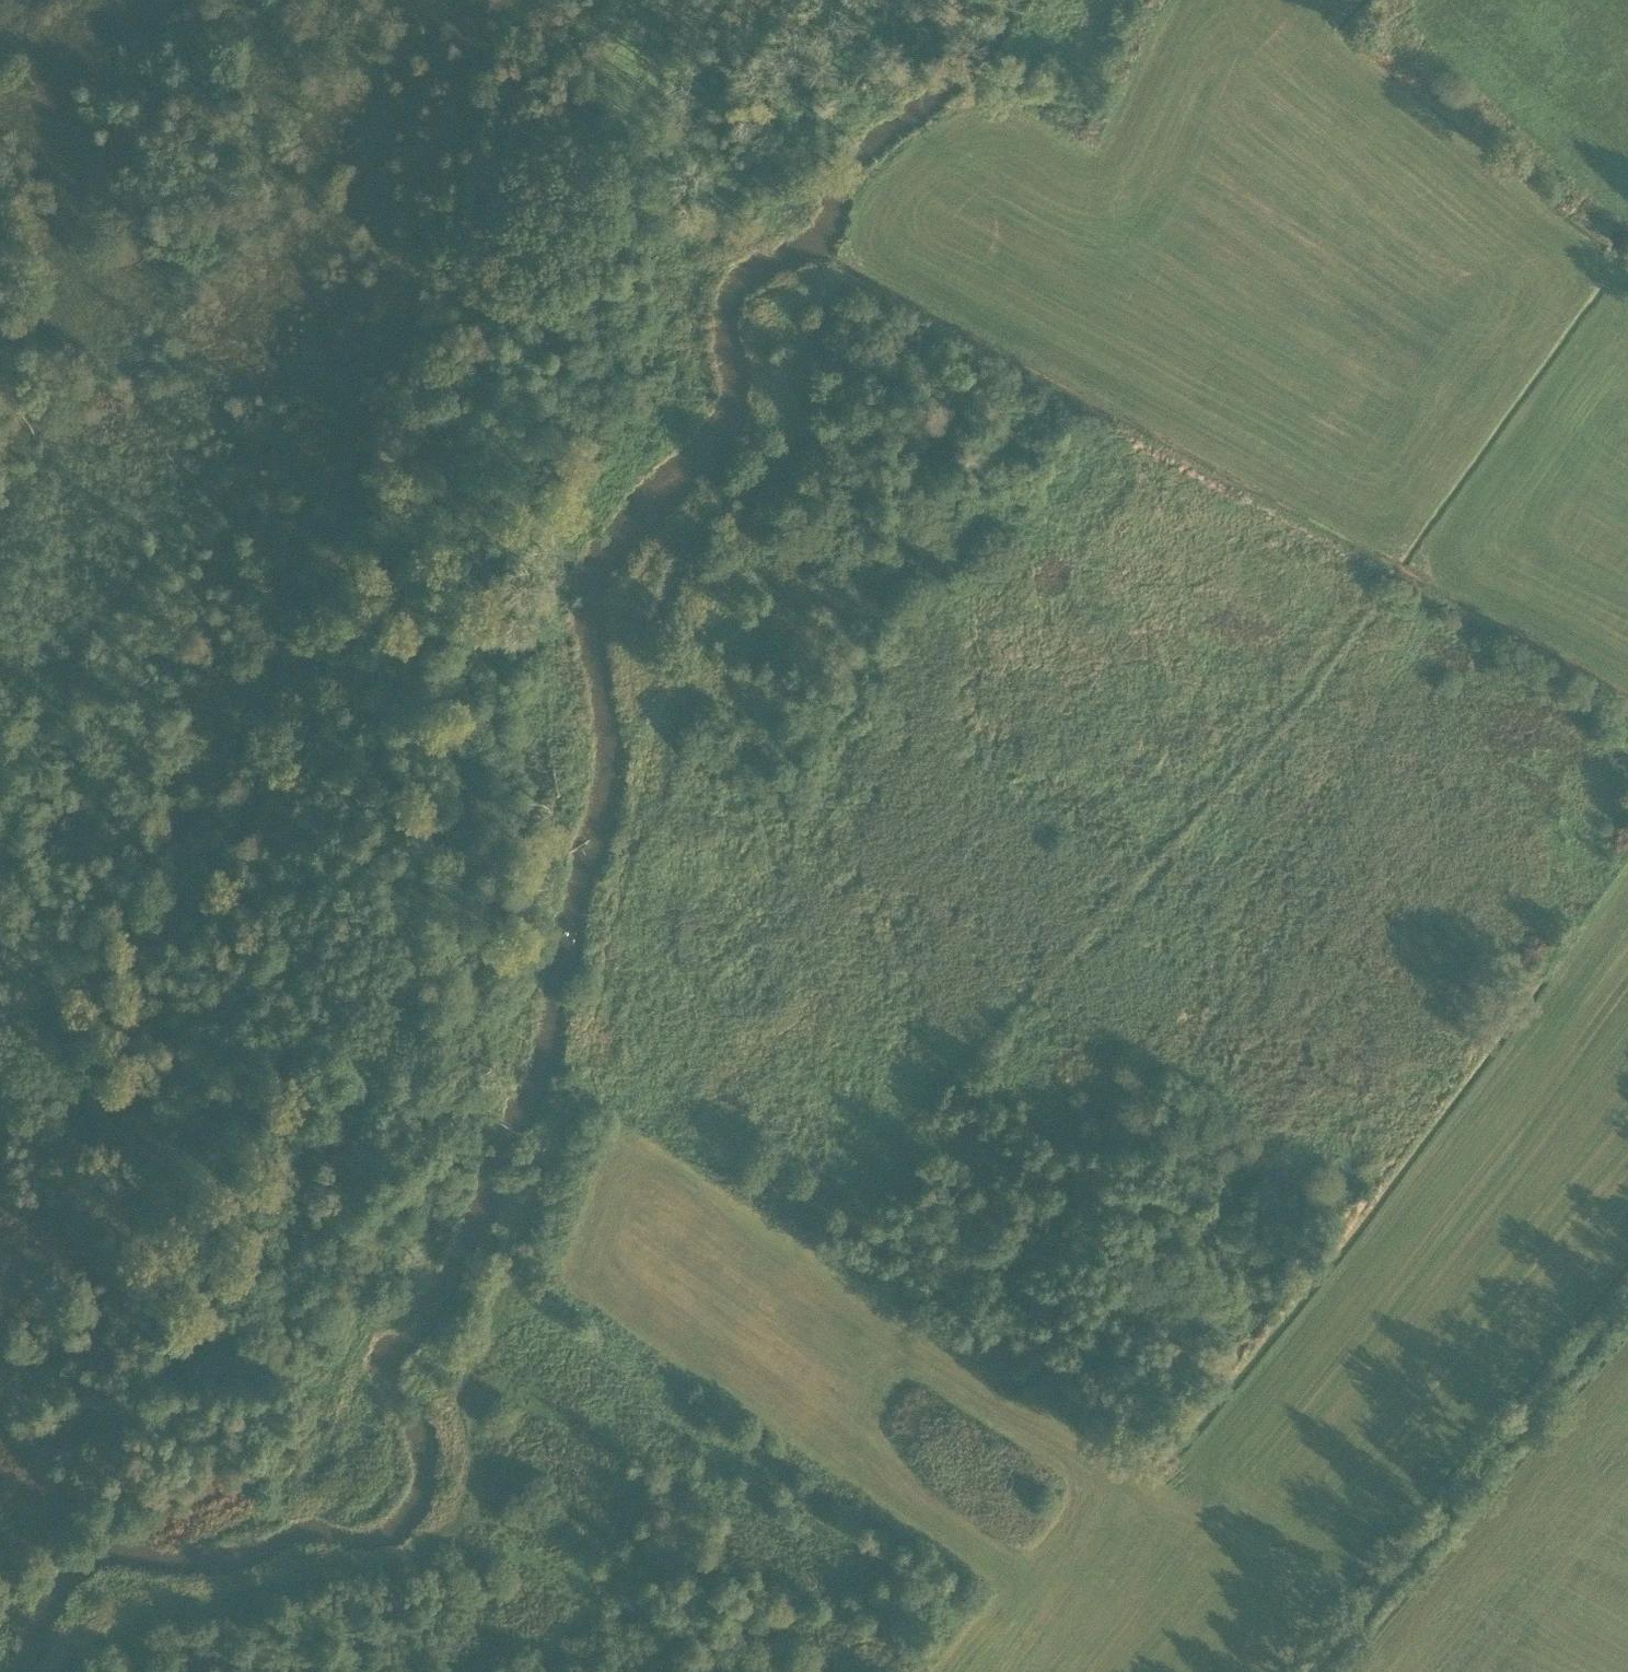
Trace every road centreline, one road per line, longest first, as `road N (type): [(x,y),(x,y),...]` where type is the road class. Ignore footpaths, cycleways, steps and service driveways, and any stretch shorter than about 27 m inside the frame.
road 1 (track): [(1627,1289),(1309,1671)]

